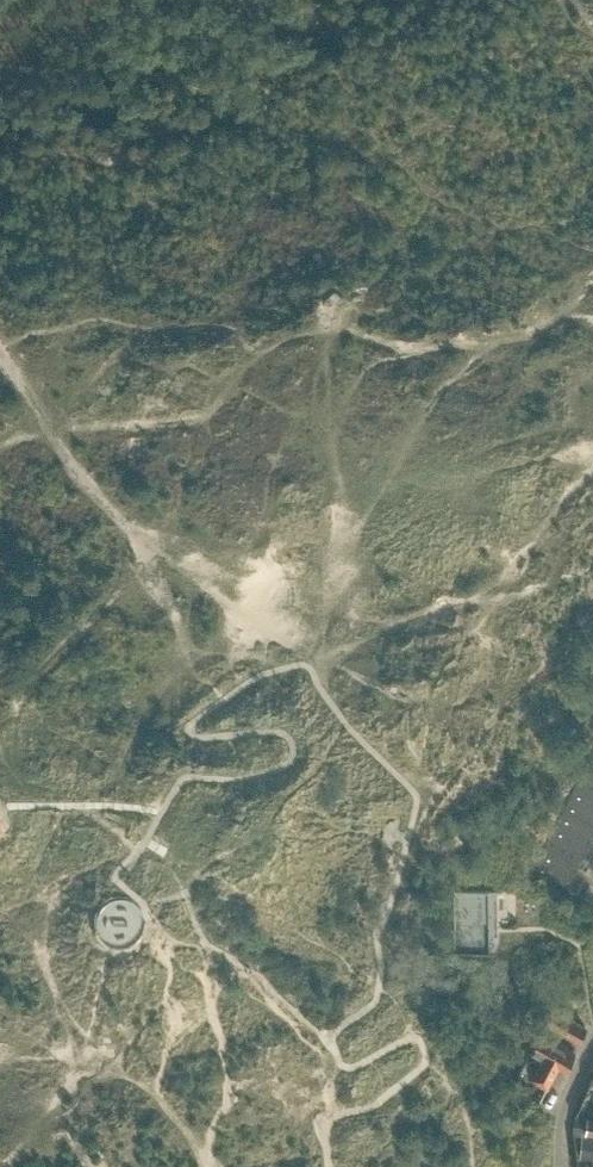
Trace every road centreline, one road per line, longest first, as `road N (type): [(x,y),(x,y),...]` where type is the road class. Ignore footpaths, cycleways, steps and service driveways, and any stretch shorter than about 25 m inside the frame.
road 1 (residential): [(562,1166),(566,1109),(592,1050)]

